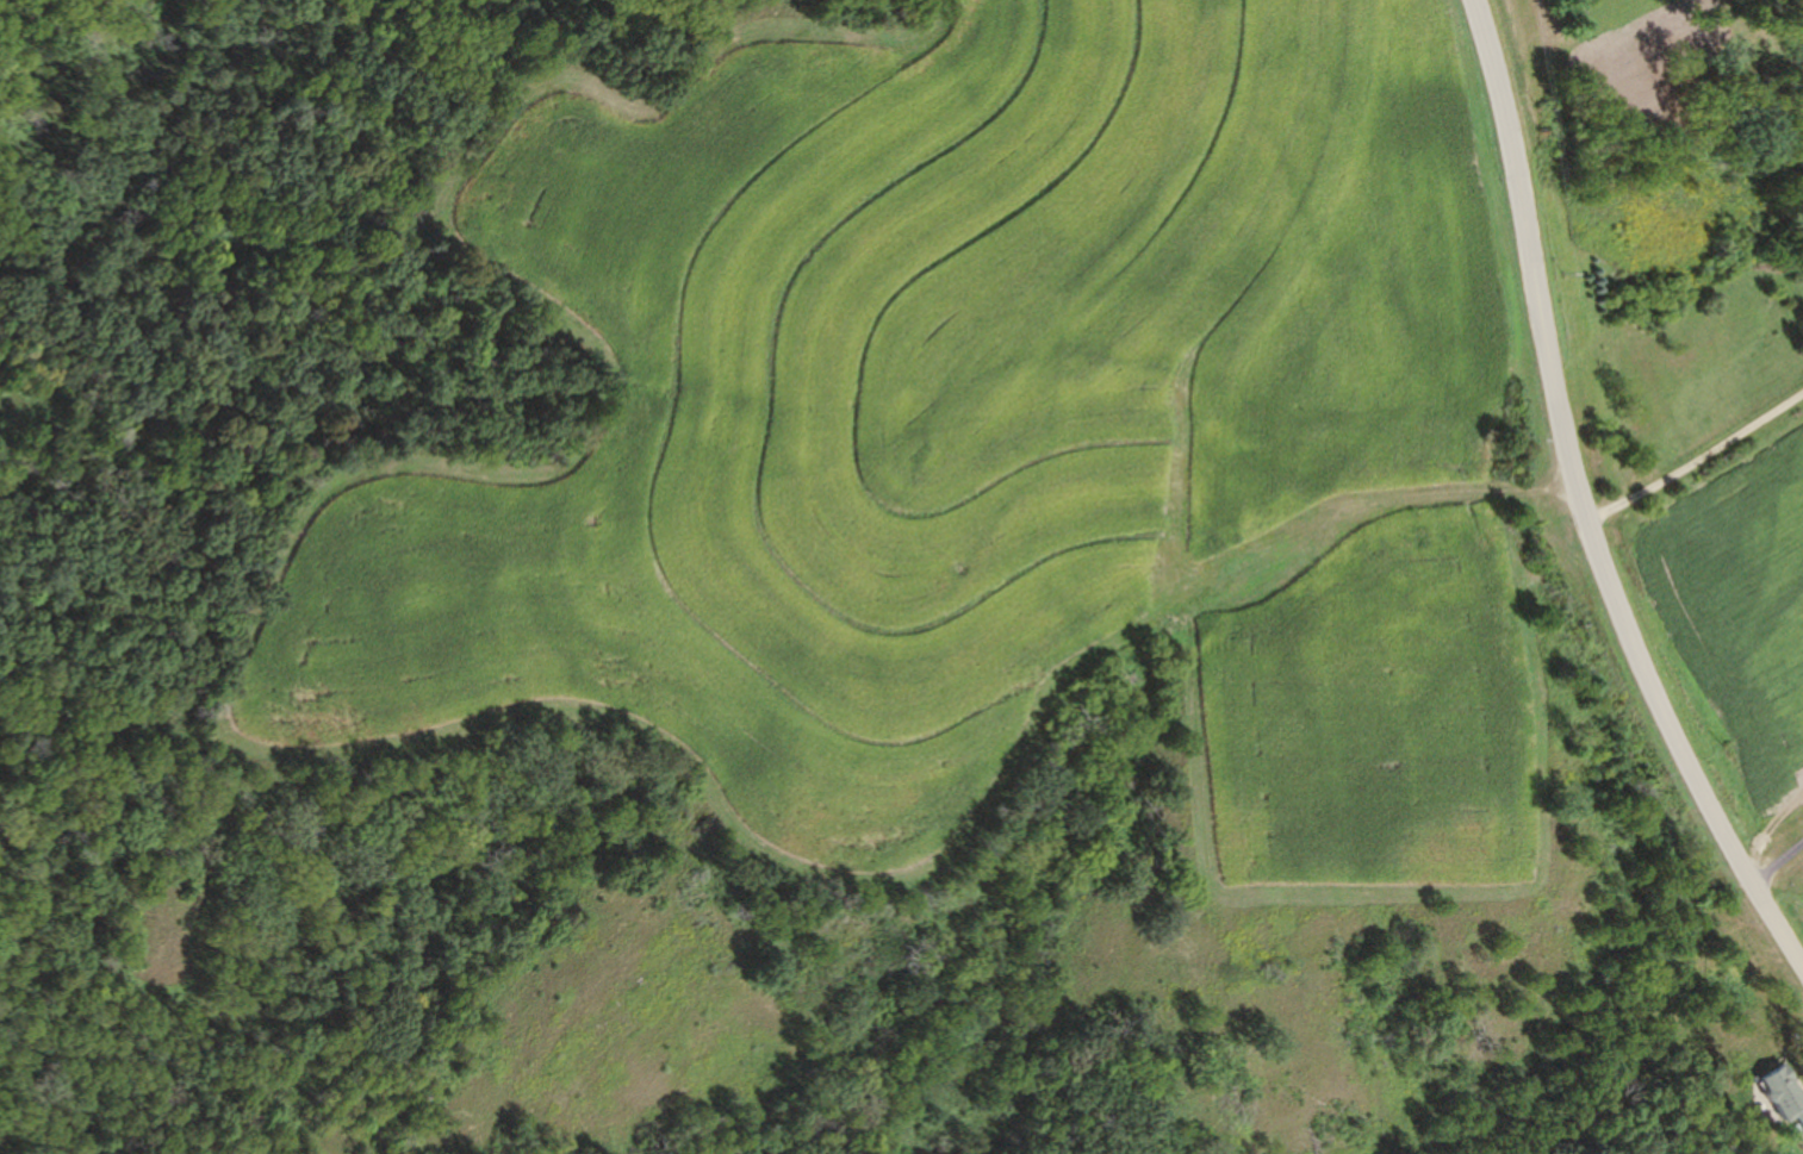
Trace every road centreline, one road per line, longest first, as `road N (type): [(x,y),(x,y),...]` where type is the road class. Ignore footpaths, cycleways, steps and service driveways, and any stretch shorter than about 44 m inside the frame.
road 1 (secondary): [(1802,970),(1690,775),(1597,560),(1470,0)]

